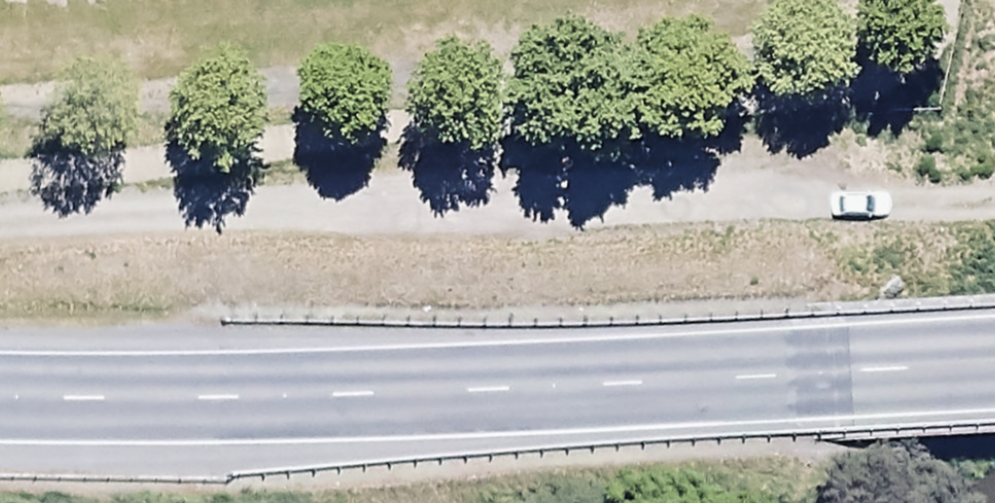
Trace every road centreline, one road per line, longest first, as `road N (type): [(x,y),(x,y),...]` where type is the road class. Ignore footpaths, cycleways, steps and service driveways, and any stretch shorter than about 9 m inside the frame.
road 1 (trunk): [(0,394),(276,394),(994,362)]
road 2 (track): [(0,216),(994,197)]

